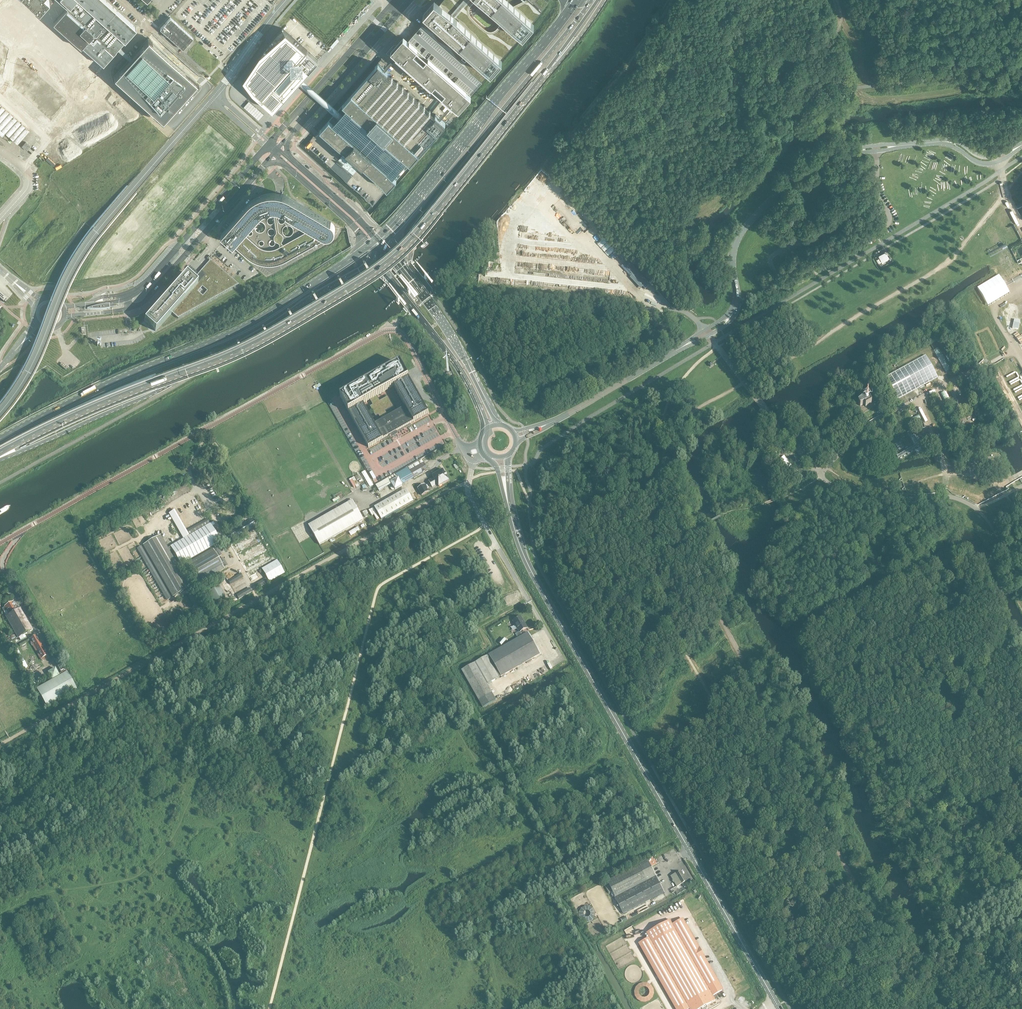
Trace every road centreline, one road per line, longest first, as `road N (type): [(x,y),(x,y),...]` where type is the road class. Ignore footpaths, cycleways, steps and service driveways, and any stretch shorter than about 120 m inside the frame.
road 1 (primary): [(0,452),(236,346),(376,266),(423,224),(543,78)]
road 2 (tertiary): [(548,423),(729,318),(737,304),(737,238),(805,167),(839,153),(938,142),(989,161),(1021,145)]
road 3 (primary): [(779,1008),(525,560),(506,491)]
road 4 (track): [(469,480),(0,745)]
road 5 (unclassified): [(0,544),(390,330)]
road 6 (primary): [(370,244),(245,326),(0,439)]
road 7 (primary): [(0,456),(164,387),(366,267)]
road 8 (primary): [(409,282),(403,255),(410,227),(591,0)]
road 9 (primary): [(572,6),(377,239)]
road 10 (unclassified): [(63,317),(140,304),(265,165)]
road 11 (unclassified): [(103,74),(171,131),(206,87),(146,24)]
road 12 (track): [(556,896),(576,886),(482,721)]
road 13 (unclassified): [(266,147),(148,281)]
road 14 (primary): [(381,267),(480,409)]
road 15 (primary): [(497,425),(443,323),(409,282)]
road 16 (unclassified): [(467,458),(468,494),(529,600)]
road 17 (unclassified): [(462,448),(407,339),(390,330)]
road 18 (tertiary): [(377,239),(286,155)]
road 19 (tertiary): [(281,161),(370,244)]

